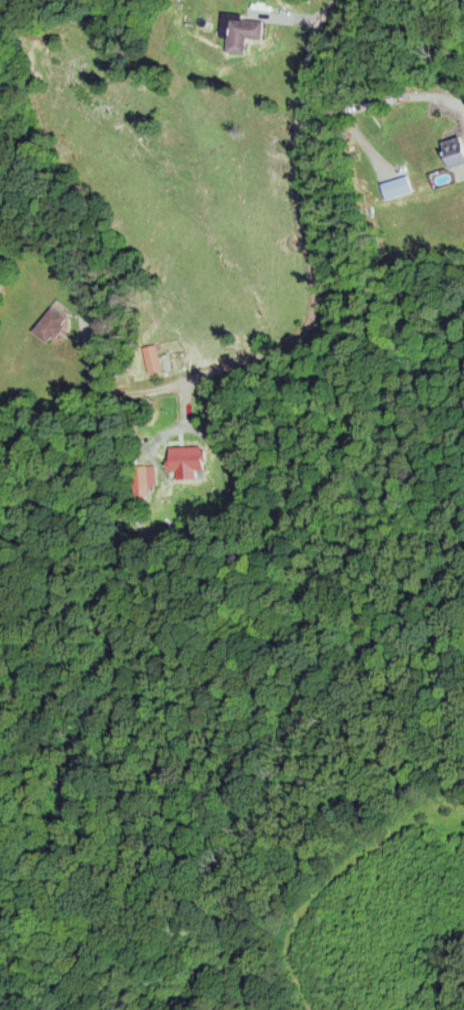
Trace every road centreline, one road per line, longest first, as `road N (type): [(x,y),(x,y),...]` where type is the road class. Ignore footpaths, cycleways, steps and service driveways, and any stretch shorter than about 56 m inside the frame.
road 1 (residential): [(201,374),(250,362),(300,333),(312,314),(291,178),(302,74),(333,0)]

